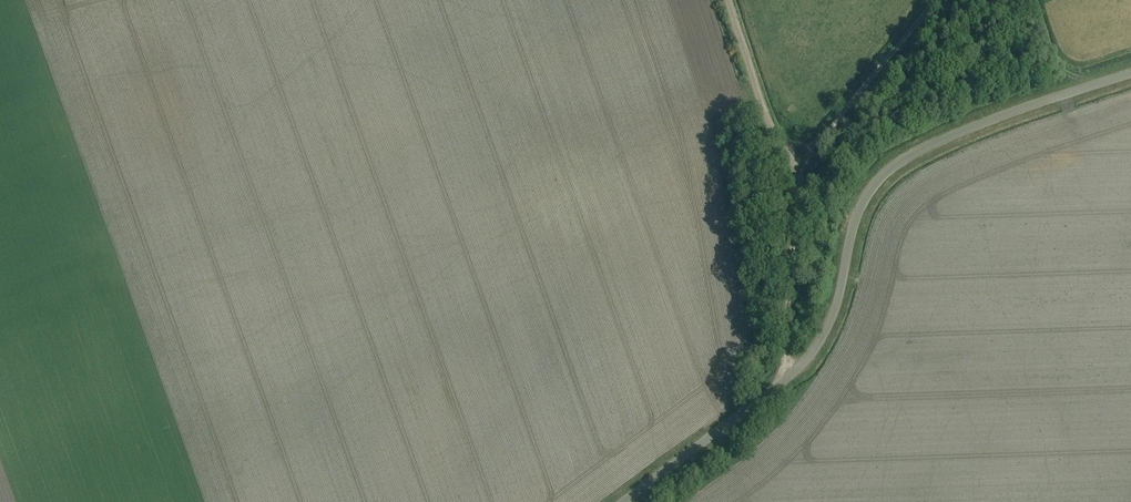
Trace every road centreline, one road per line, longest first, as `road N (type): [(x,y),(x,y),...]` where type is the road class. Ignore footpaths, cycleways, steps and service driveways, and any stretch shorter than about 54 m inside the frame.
road 1 (unclassified): [(623,501),(804,361),(832,315),(852,233),(881,177),(917,150),(1130,72)]
road 2 (track): [(804,175),(821,139),(937,0)]
road 3 (track): [(790,375),(804,175)]
road 4 (track): [(804,175),(761,105),(727,0)]

